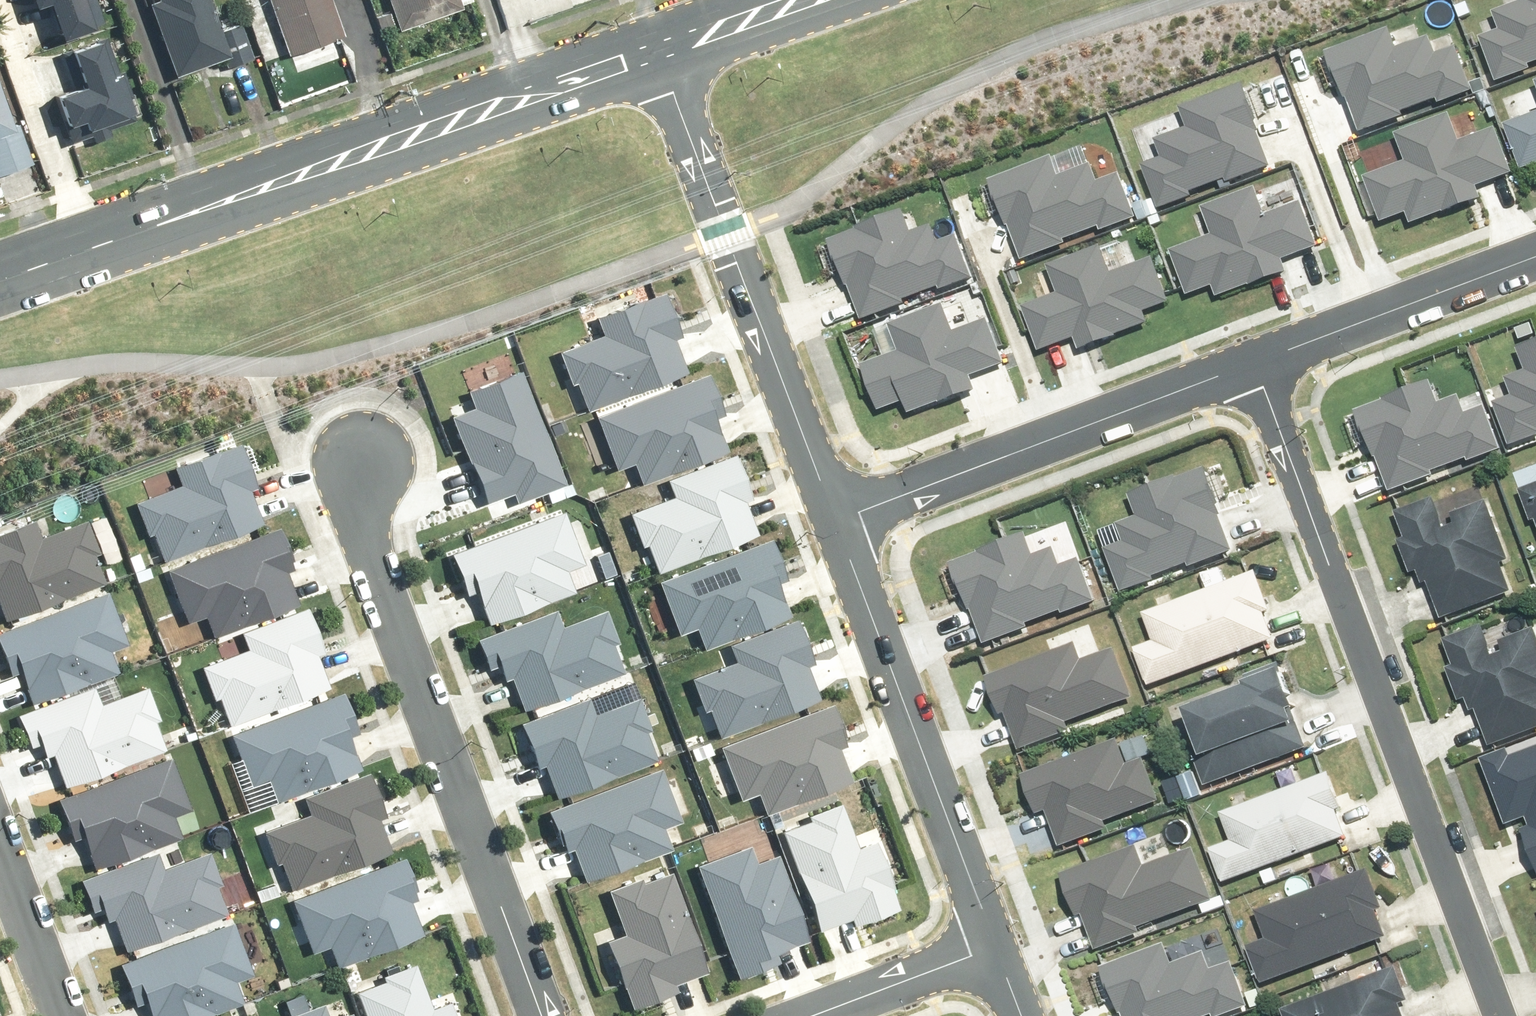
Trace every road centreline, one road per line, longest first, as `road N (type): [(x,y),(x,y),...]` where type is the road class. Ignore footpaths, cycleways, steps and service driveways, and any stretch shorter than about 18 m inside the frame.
road 1 (residential): [(1257,361),(1502,1015)]
road 2 (secondary): [(652,43),(0,271)]
road 3 (residential): [(362,449),(355,534),(542,1015)]
road 4 (residential): [(826,501),(652,43)]
road 5 (residential): [(984,942),(826,501)]
road 6 (residential): [(826,501),(1257,361)]
road 7 (residential): [(1257,361),(1535,258)]
road 8 (residential): [(783,1015),(984,942)]
road 9 (residential): [(61,1015),(0,863)]
road 10 (secondary): [(778,0),(652,43)]

